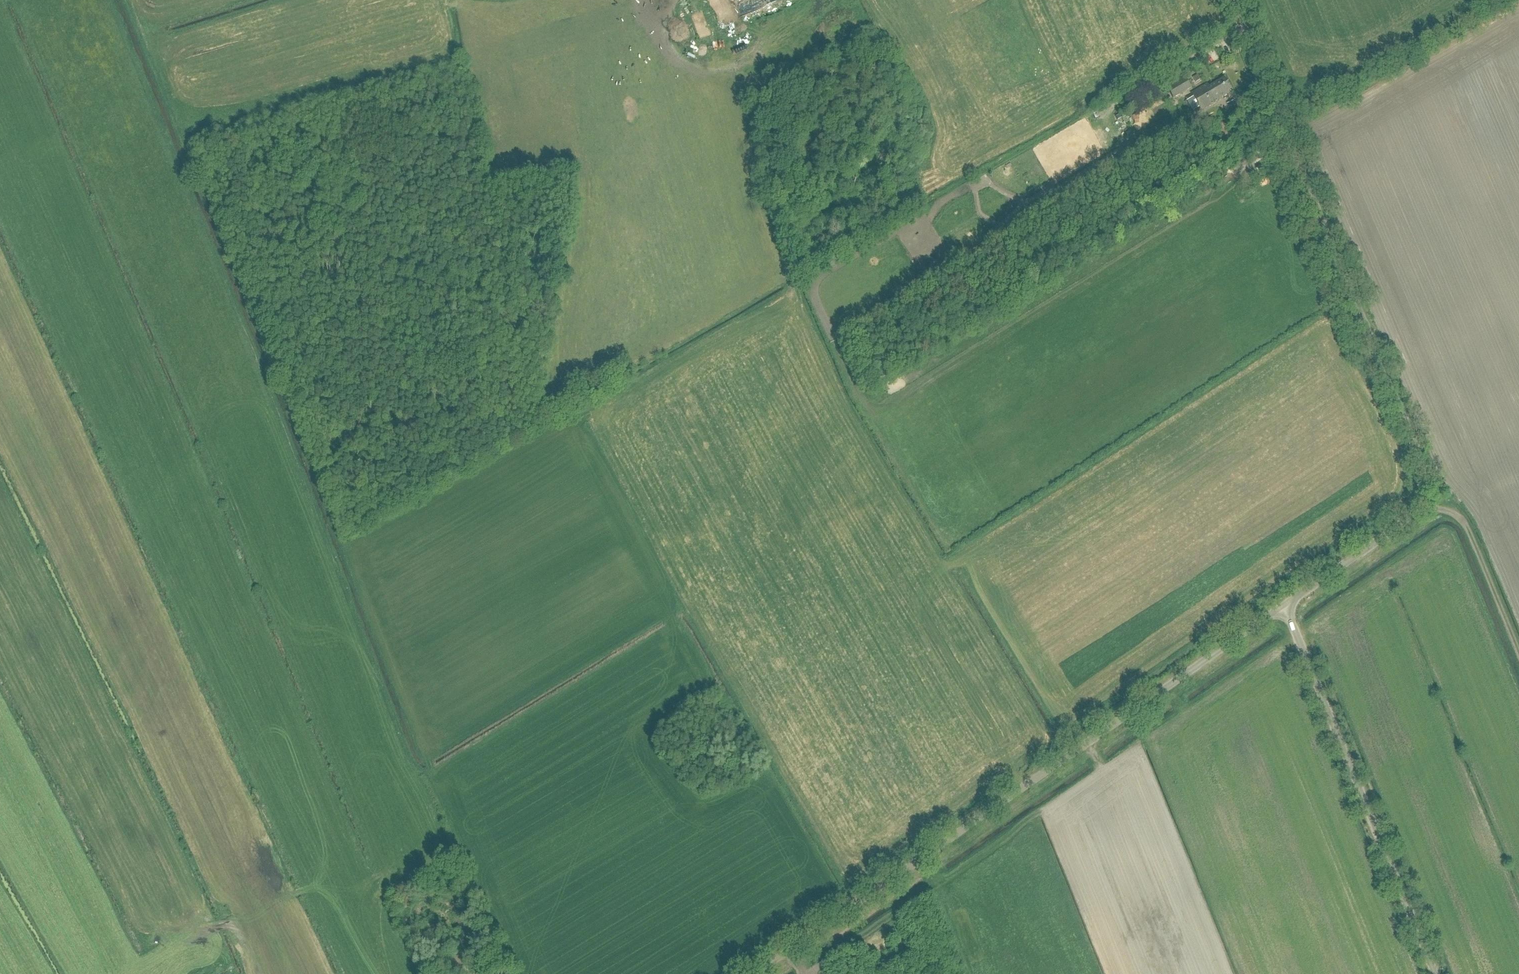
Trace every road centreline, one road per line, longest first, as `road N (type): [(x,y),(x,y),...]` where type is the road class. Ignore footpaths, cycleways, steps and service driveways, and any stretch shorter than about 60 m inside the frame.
road 1 (unclassified): [(1284,605),(1405,521),(1424,476),(1232,0)]
road 2 (unclassified): [(757,973),(1284,605)]
road 3 (unclassified): [(1435,973),(1284,605)]
road 4 (track): [(1419,502),(1459,522),(1473,543),(1518,656)]

